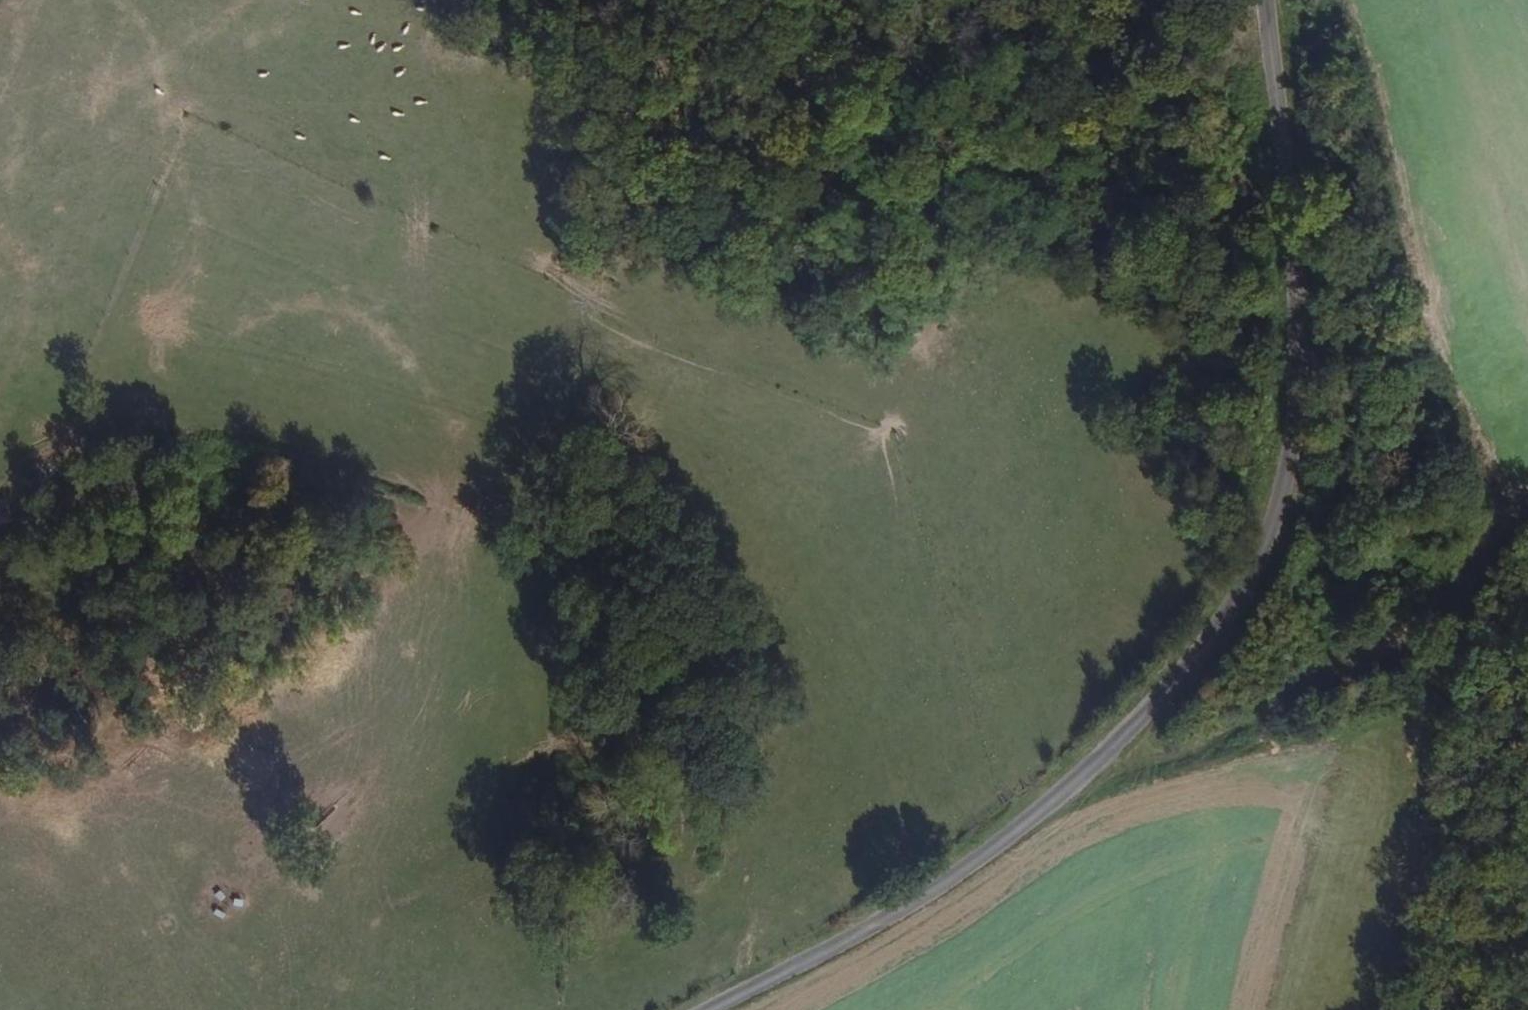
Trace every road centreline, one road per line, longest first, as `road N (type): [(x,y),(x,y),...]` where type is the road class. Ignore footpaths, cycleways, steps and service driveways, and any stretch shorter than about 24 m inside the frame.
road 1 (unclassified): [(709,1009),(941,892),(1010,844),(1145,720),(1218,638),(1248,589),(1280,525),(1302,385),(1271,0)]
road 2 (track): [(1064,800),(1201,750),(1416,642),(1457,605),(1516,515)]

